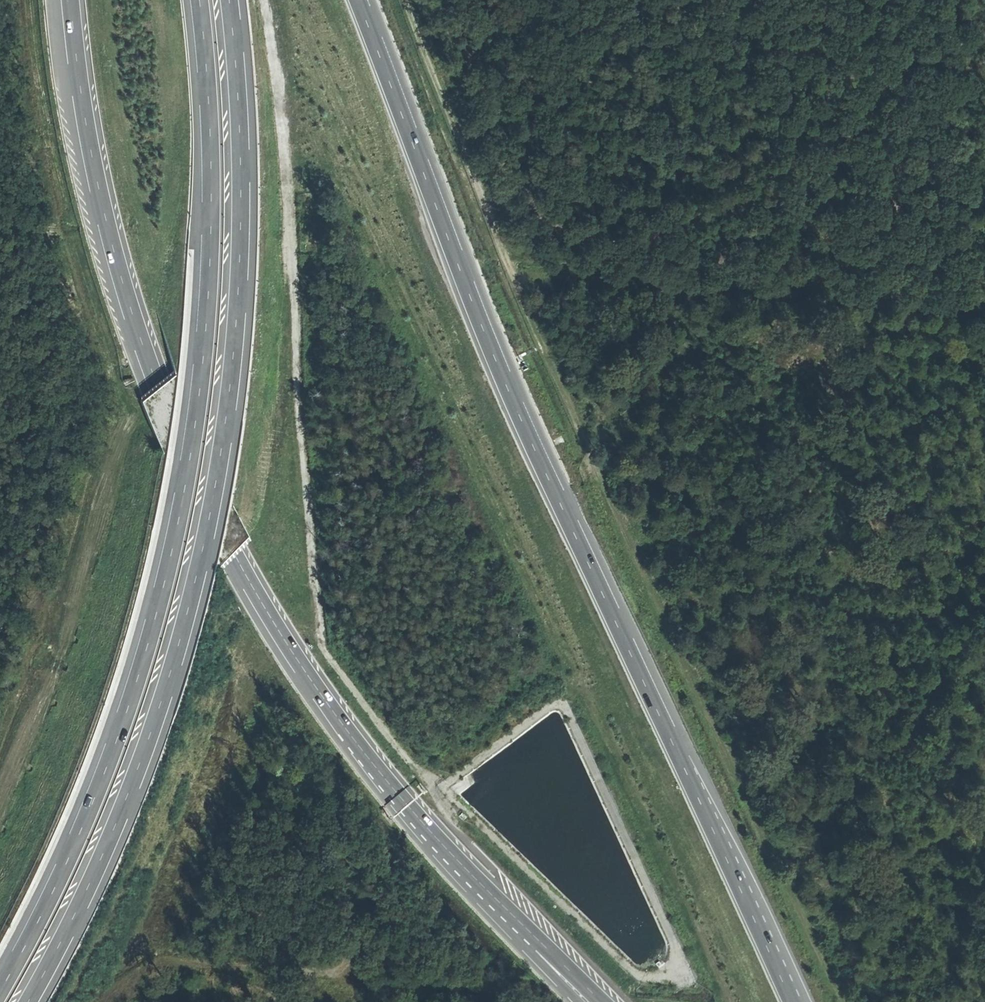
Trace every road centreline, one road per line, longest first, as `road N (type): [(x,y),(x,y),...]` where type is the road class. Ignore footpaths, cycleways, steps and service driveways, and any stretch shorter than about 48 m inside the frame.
road 1 (track): [(843,1001),(657,612),(391,0)]
road 2 (motorway): [(792,1001),(512,398),(358,0)]
road 3 (motorway): [(21,1001),(114,815),(154,709),(202,534),(229,365),(238,240),(228,0)]
road 4 (motorway): [(198,0),(208,238),(180,494),(129,691),(61,862),(0,980)]
road 5 (motorway): [(70,0),(118,271),(192,473),(268,614),(350,735),(486,889)]
road 6 (track): [(508,275),(984,312)]
road 7 (motorway): [(486,889),(602,1001)]
road 8 (motorway): [(486,889),(582,1001)]

